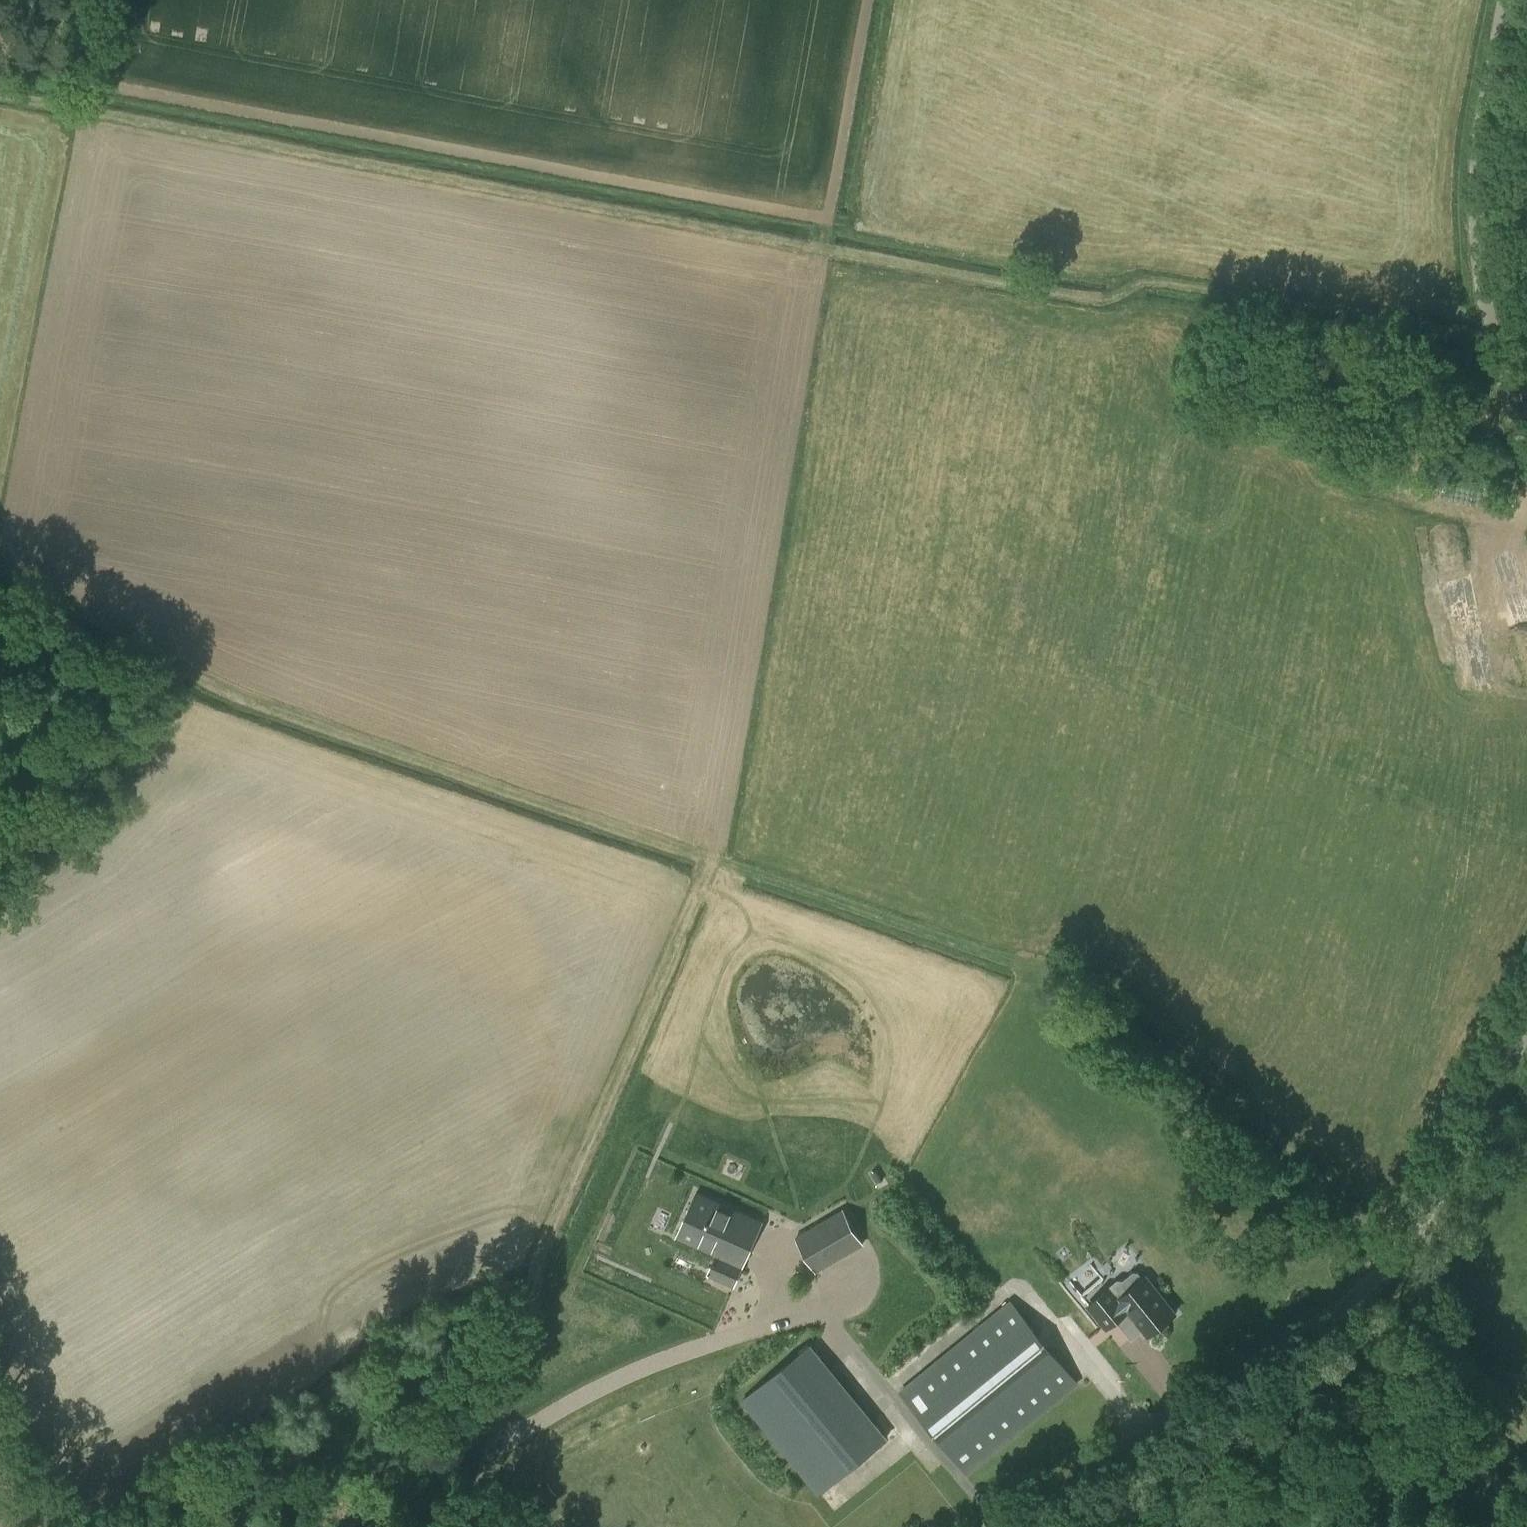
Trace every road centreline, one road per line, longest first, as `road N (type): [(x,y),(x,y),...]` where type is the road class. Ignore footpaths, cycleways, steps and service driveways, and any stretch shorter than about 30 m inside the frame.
road 1 (tertiary): [(1014,1526),(1313,1328),(1386,1265),(1526,1030)]
road 2 (tertiary): [(1526,457),(1479,255),(1478,165),(1504,0)]
road 3 (track): [(1334,1304),(1526,1512)]

